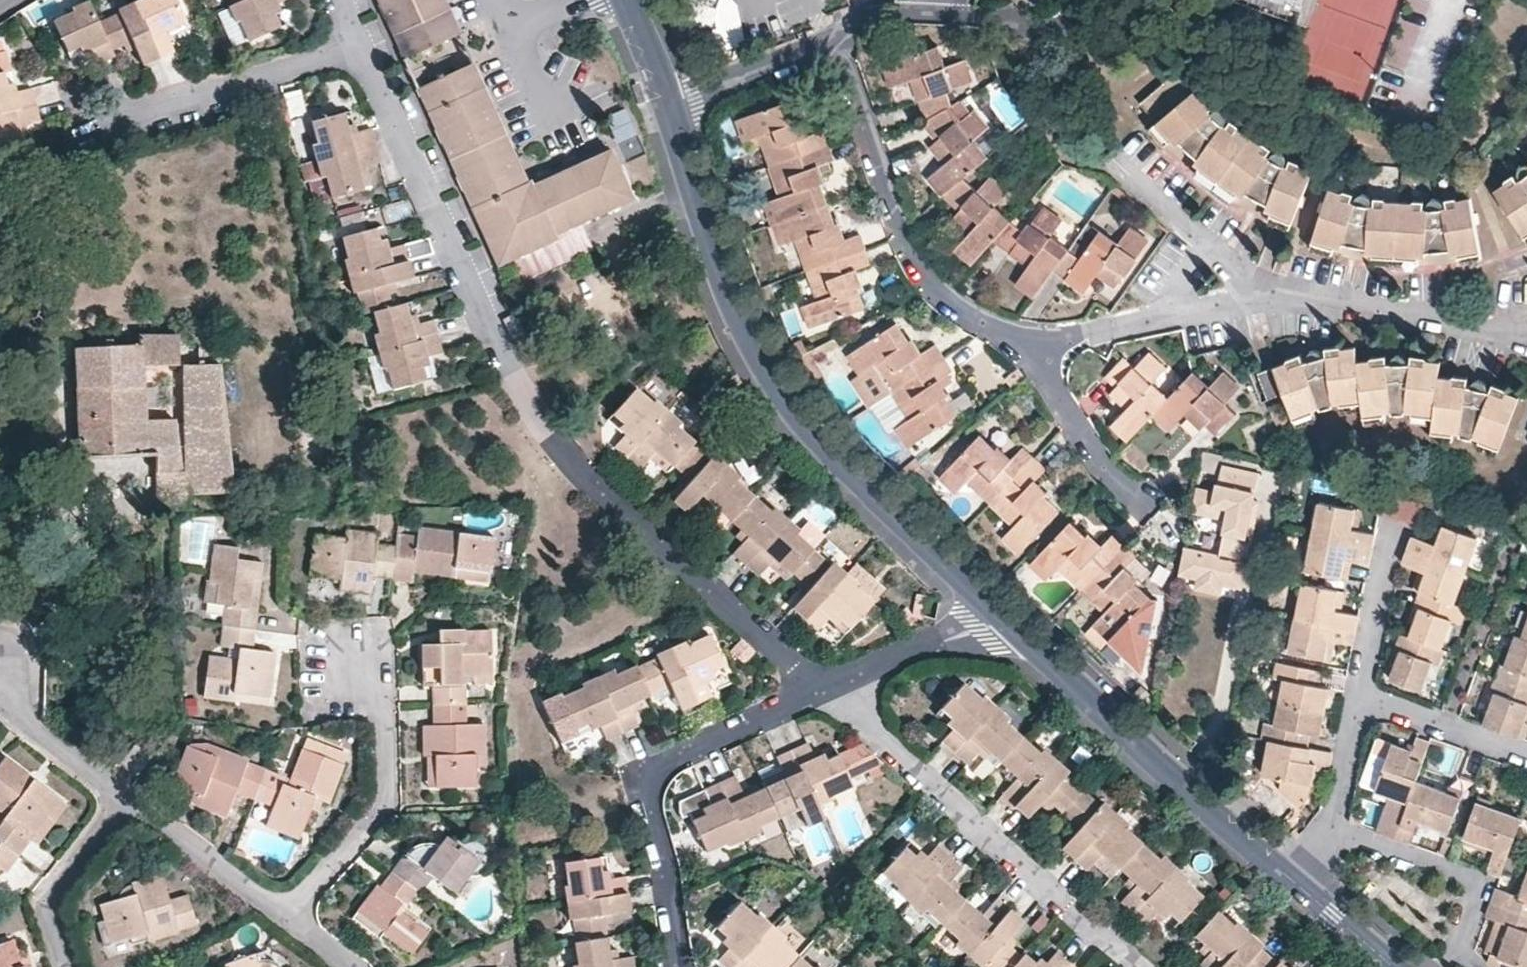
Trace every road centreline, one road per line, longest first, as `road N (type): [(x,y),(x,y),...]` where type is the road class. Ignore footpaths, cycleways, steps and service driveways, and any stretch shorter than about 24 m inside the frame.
road 1 (residential): [(830,691),(598,495),(511,379),(360,42)]
road 2 (residential): [(1001,618),(820,444),(747,350),(661,96)]
road 3 (residential): [(1036,348),(1257,304),(1505,334),(1526,330)]
road 4 (residential): [(1135,966),(830,691)]
road 5 (residential): [(680,966),(649,782),(676,758),(830,691)]
road 6 (residential): [(1289,878),(1001,618)]
road 7 (residential): [(831,52),(846,65),(918,269),(985,329),(1036,348)]
road 8 (residential): [(301,725),(296,634),(307,620),(385,617),(396,722),(378,723)]
road 9 (residential): [(80,107),(114,120),(360,42)]
road 10 (residential): [(1085,0),(1050,24),(1022,27),(909,10),(870,15),(844,31),(831,52)]
road 11 (residential): [(1334,827),(1492,884),(1467,945),(1443,966)]
road 12 (residential): [(378,723),(379,811),(288,917)]
road 13 (residential): [(118,798),(288,917)]
road 14 (residential): [(1144,509),(1102,461),(1036,348)]
road 15 (residential): [(118,798),(46,902),(68,966)]
road 16 (residential): [(1001,618),(830,691)]
road 17 (residential): [(661,96),(812,47),(831,52)]
road 18 (residential): [(1363,695),(1526,756)]
road 19 (residential): [(1394,537),(1363,695)]
road 20 (residential): [(1394,966),(1289,878)]
road 21 (residential): [(1363,695),(1334,827)]
road 22 (residential): [(10,717),(118,798)]

